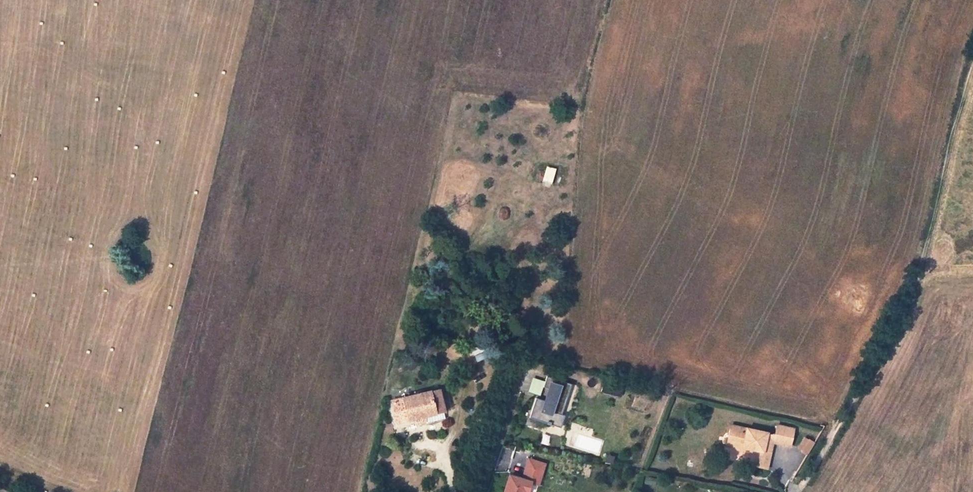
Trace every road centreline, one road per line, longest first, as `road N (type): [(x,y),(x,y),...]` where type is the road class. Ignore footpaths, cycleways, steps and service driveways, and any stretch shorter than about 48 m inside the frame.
road 1 (track): [(835,433),(910,288),(933,219)]
road 2 (unclassified): [(480,491),(521,360)]

